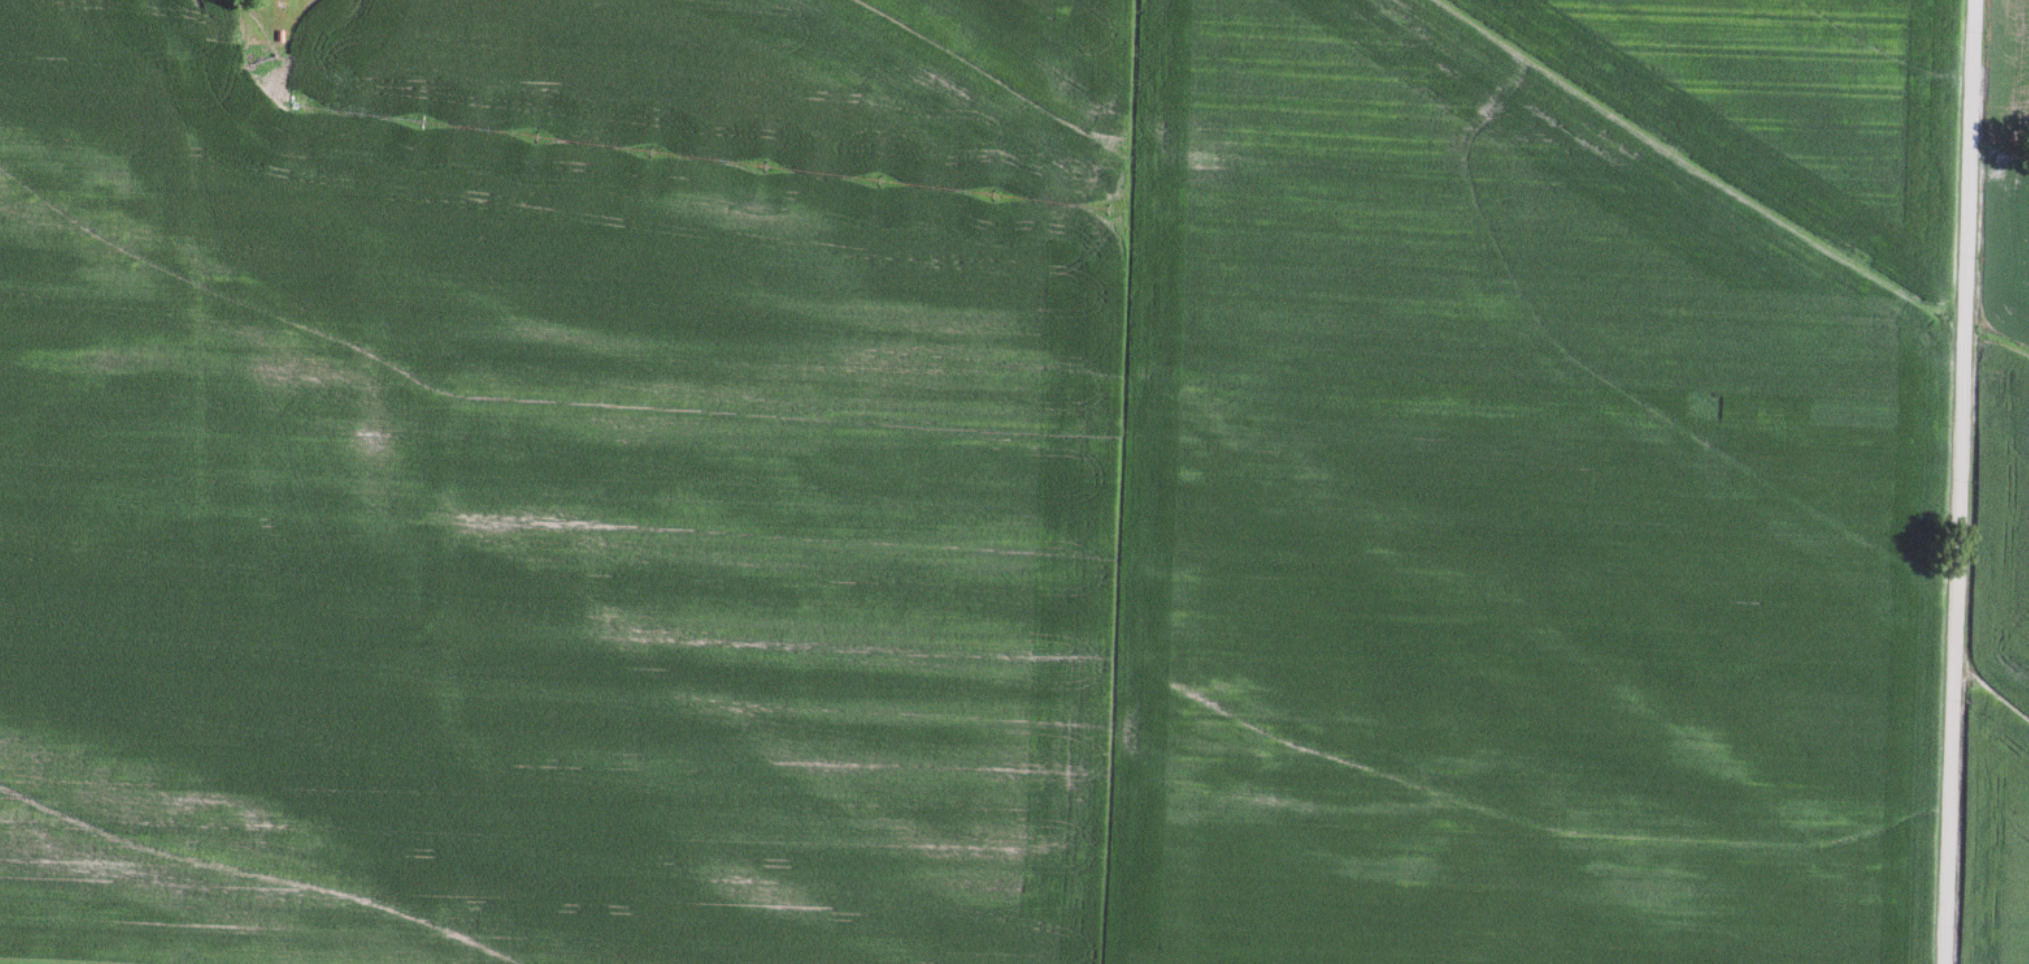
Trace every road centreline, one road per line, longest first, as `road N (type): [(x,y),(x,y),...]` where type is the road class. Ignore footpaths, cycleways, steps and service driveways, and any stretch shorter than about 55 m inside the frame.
road 1 (residential): [(1976,0),(1945,963)]

